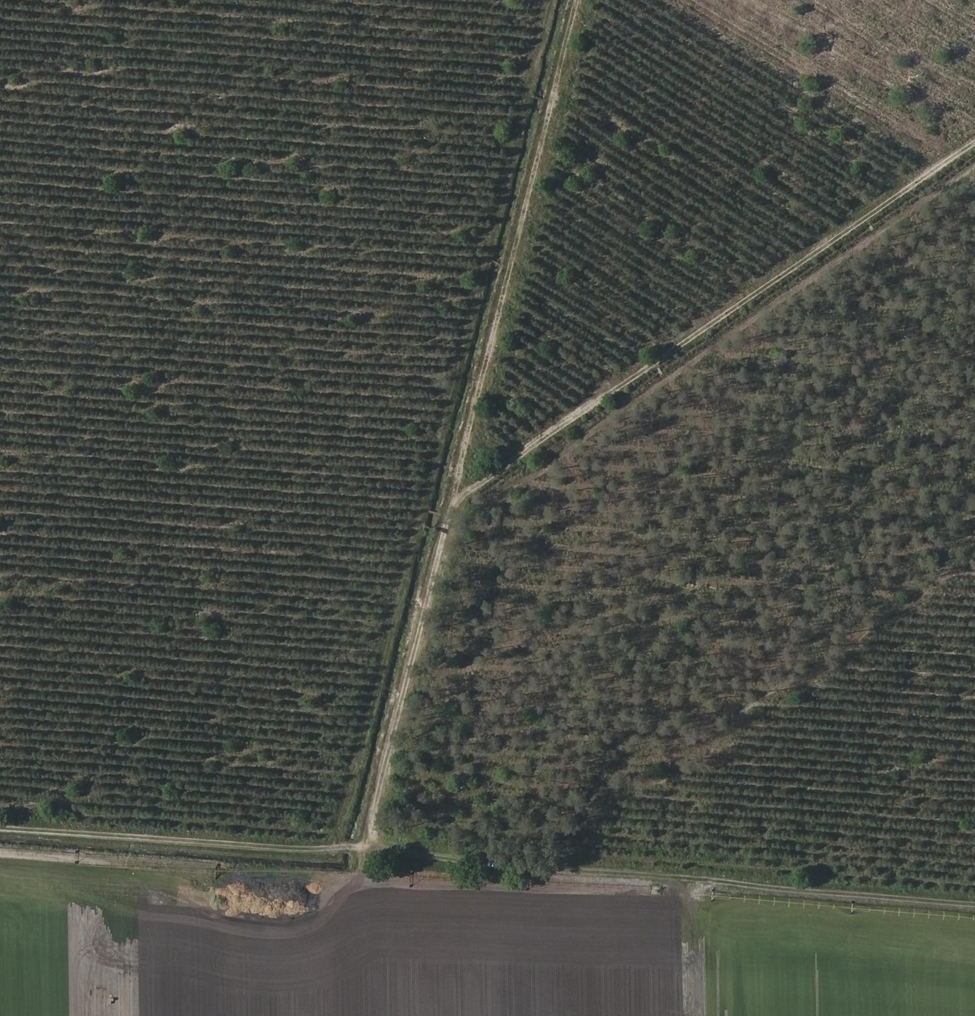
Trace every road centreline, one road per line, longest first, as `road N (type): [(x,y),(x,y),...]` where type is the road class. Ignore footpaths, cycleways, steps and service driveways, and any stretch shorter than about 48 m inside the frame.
road 1 (track): [(377,843),(585,0)]
road 2 (track): [(462,501),(974,148)]

